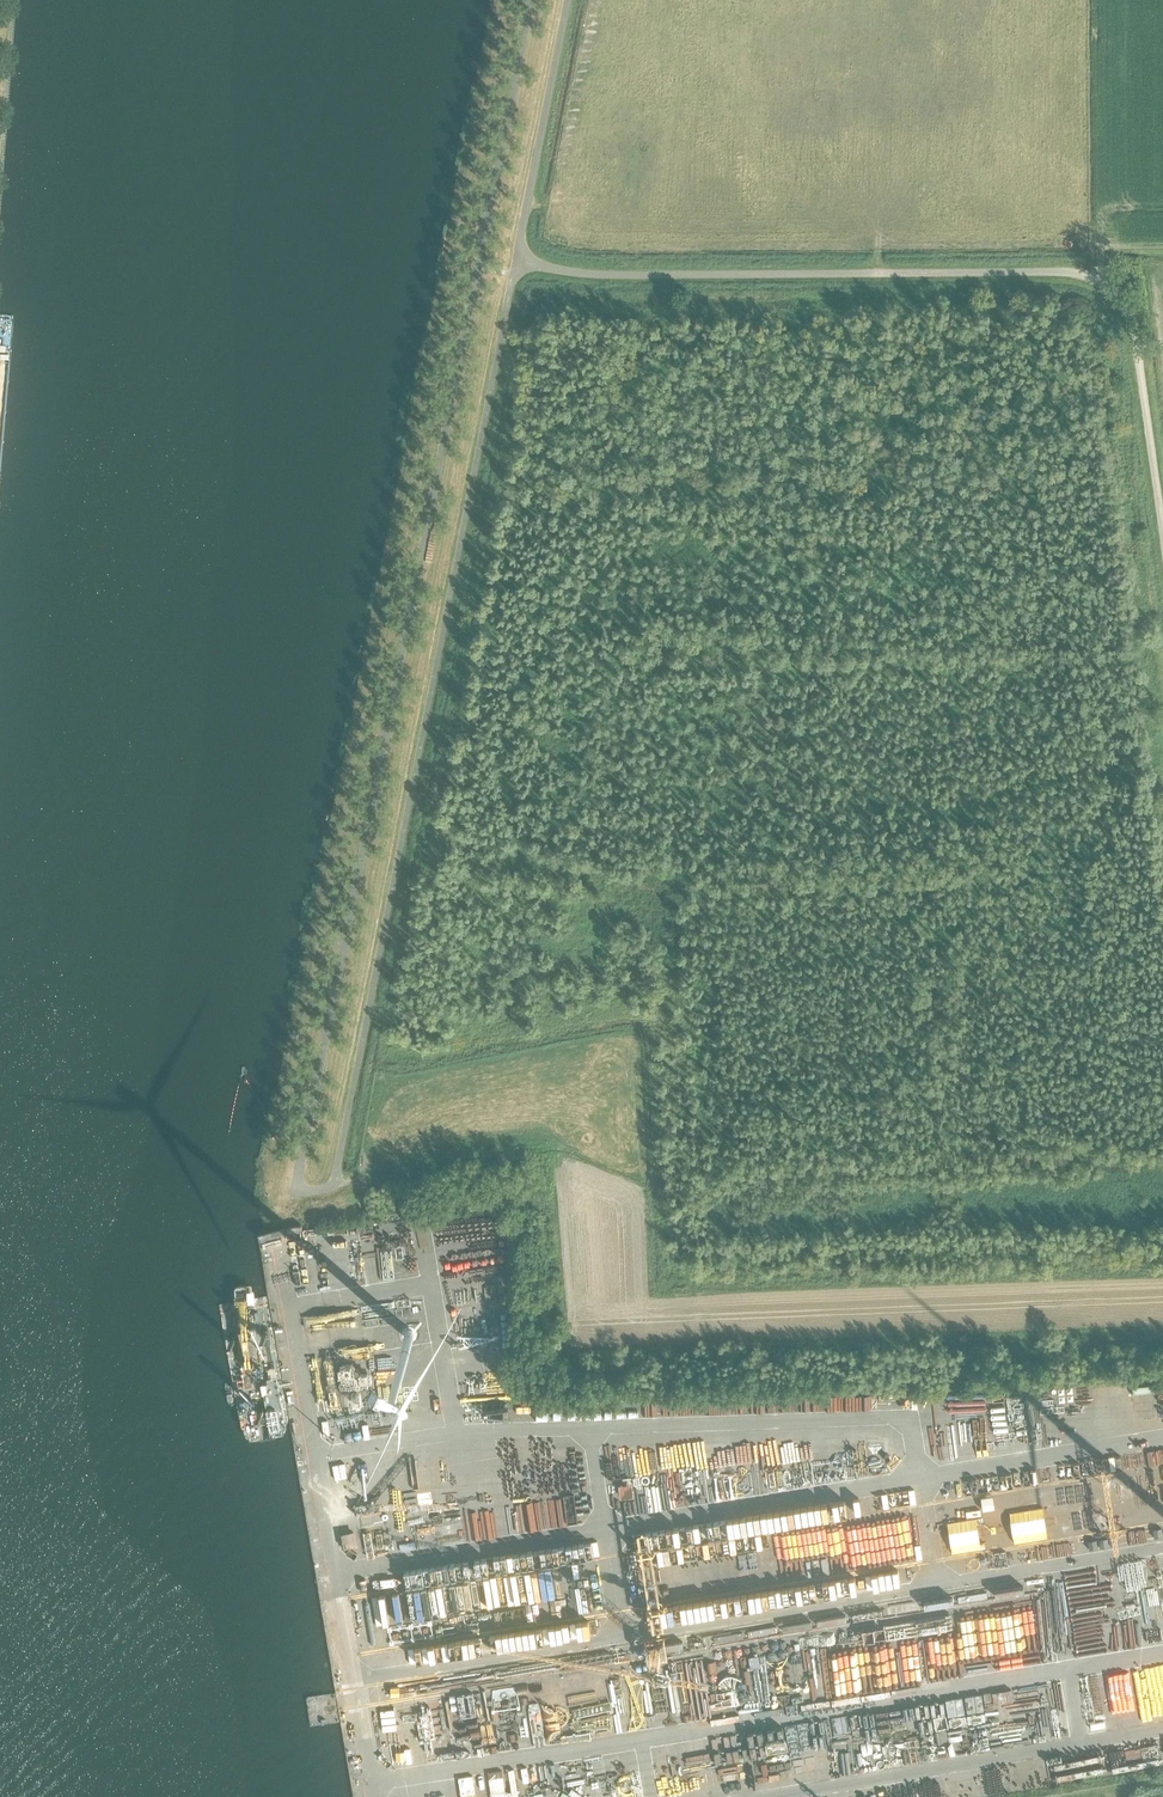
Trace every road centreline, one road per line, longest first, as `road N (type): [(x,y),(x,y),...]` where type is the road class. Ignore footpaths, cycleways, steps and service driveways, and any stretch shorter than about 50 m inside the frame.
road 1 (unclassified): [(517,259),(335,1182),(305,1188),(299,1177),(531,0)]
road 2 (unclassified): [(1162,578),(1130,341),(1123,312),(1095,285),(1068,276),(880,269),(580,272),(517,259)]
road 3 (unclassified): [(517,259),(569,0)]

